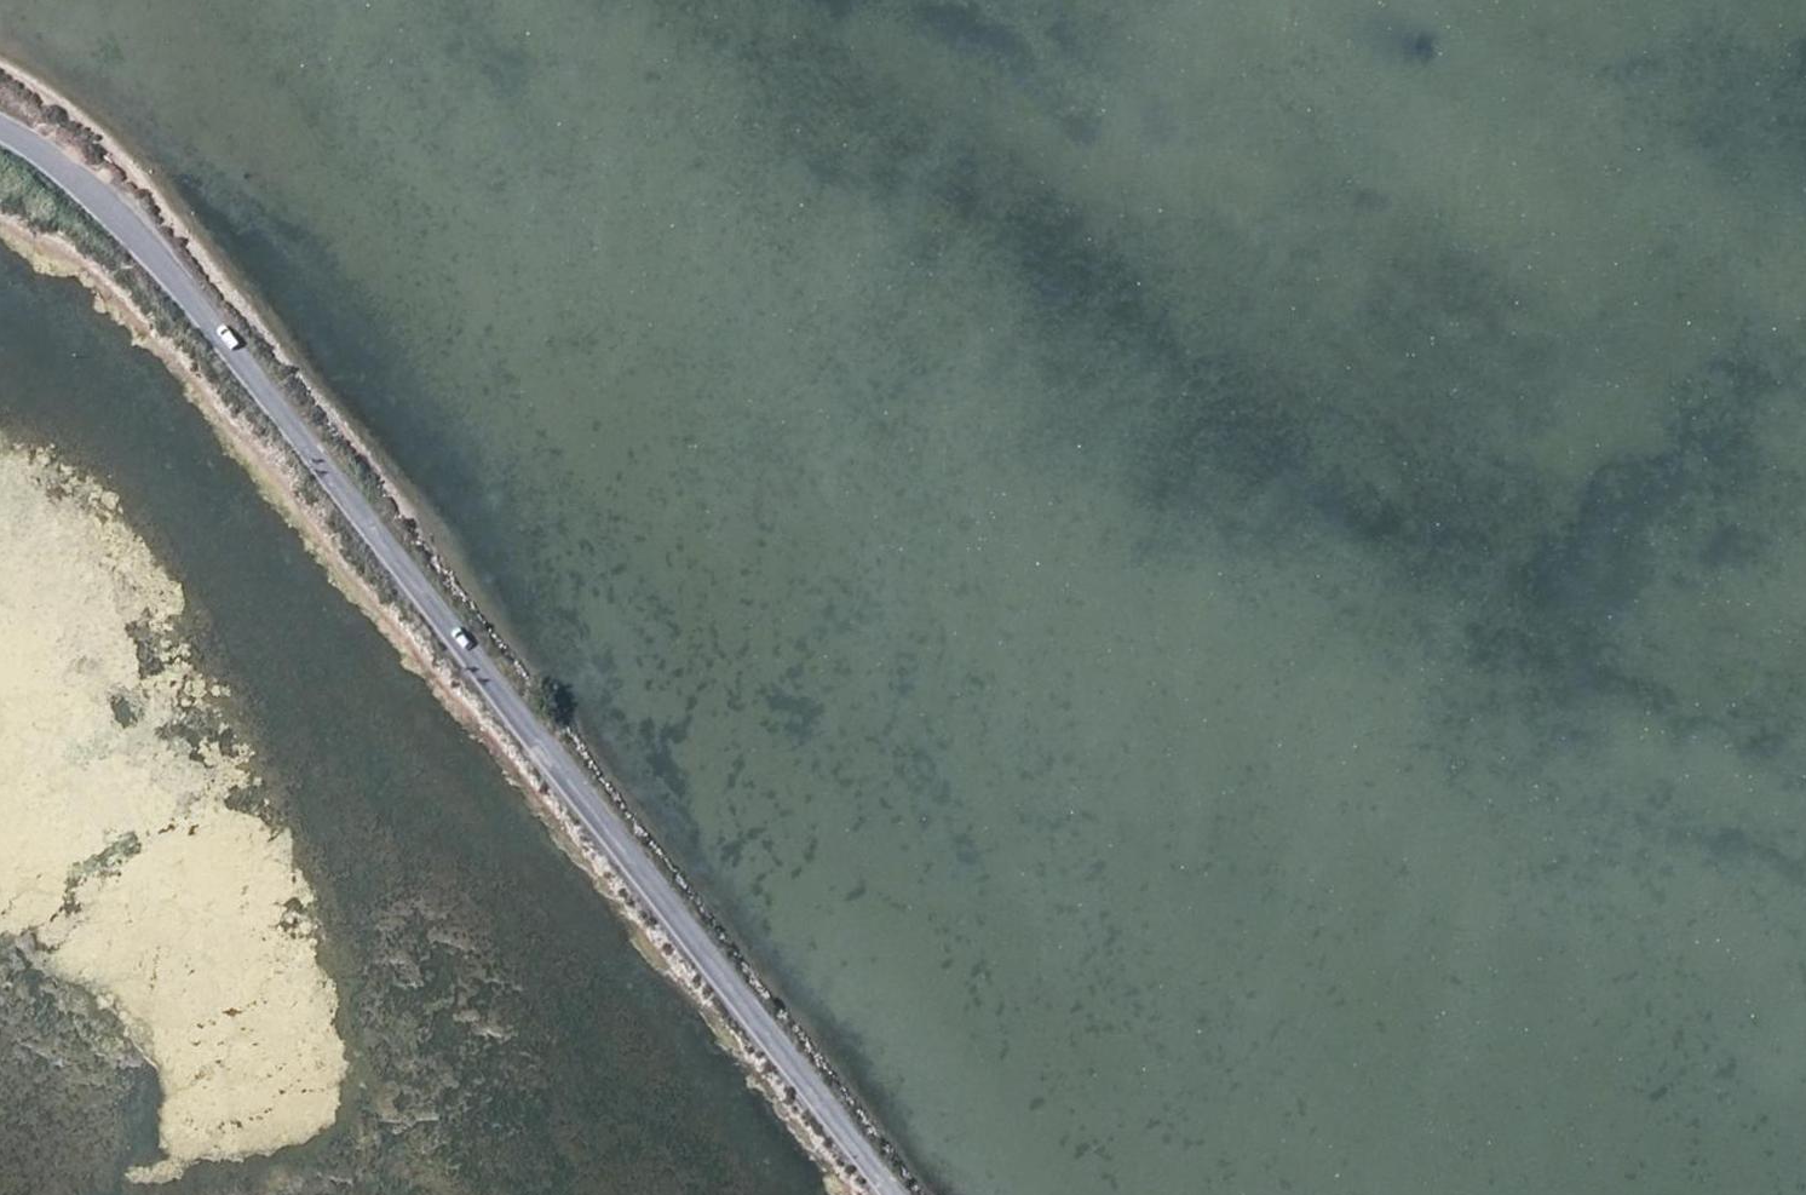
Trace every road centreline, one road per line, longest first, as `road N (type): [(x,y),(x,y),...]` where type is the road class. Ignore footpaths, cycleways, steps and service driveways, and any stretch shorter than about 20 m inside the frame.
road 1 (unclassified): [(0,134),(71,174),(152,261),(888,1194)]

